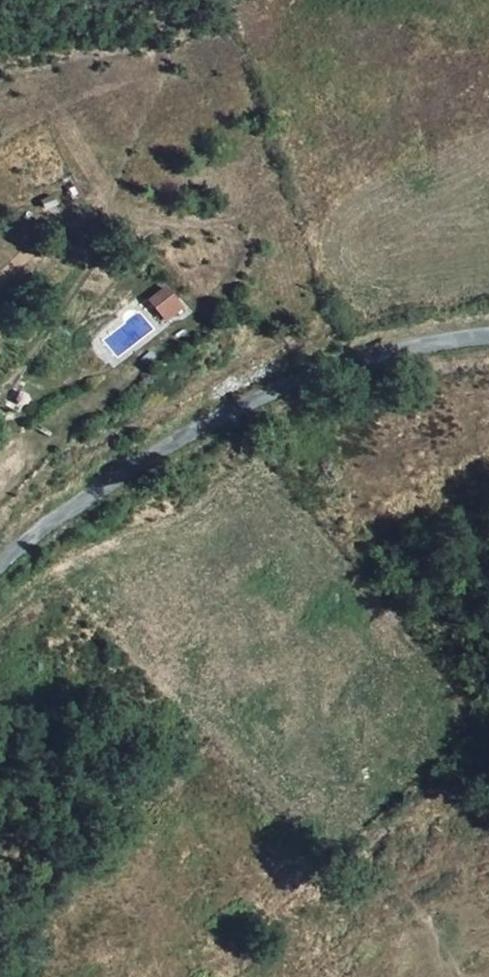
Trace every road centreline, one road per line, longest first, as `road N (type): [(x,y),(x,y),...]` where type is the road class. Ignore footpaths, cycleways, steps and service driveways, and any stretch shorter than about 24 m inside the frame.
road 1 (unclassified): [(0,575),(67,507),(279,388),(488,337)]

